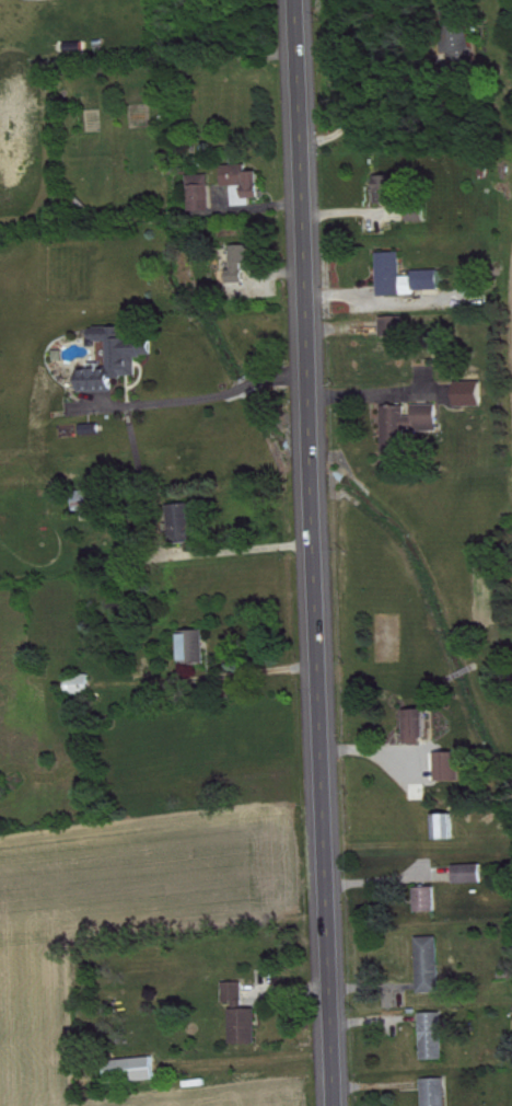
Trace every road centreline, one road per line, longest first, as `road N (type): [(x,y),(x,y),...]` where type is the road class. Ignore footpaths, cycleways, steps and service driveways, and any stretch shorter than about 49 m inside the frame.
road 1 (secondary): [(336,1105),(295,0)]

